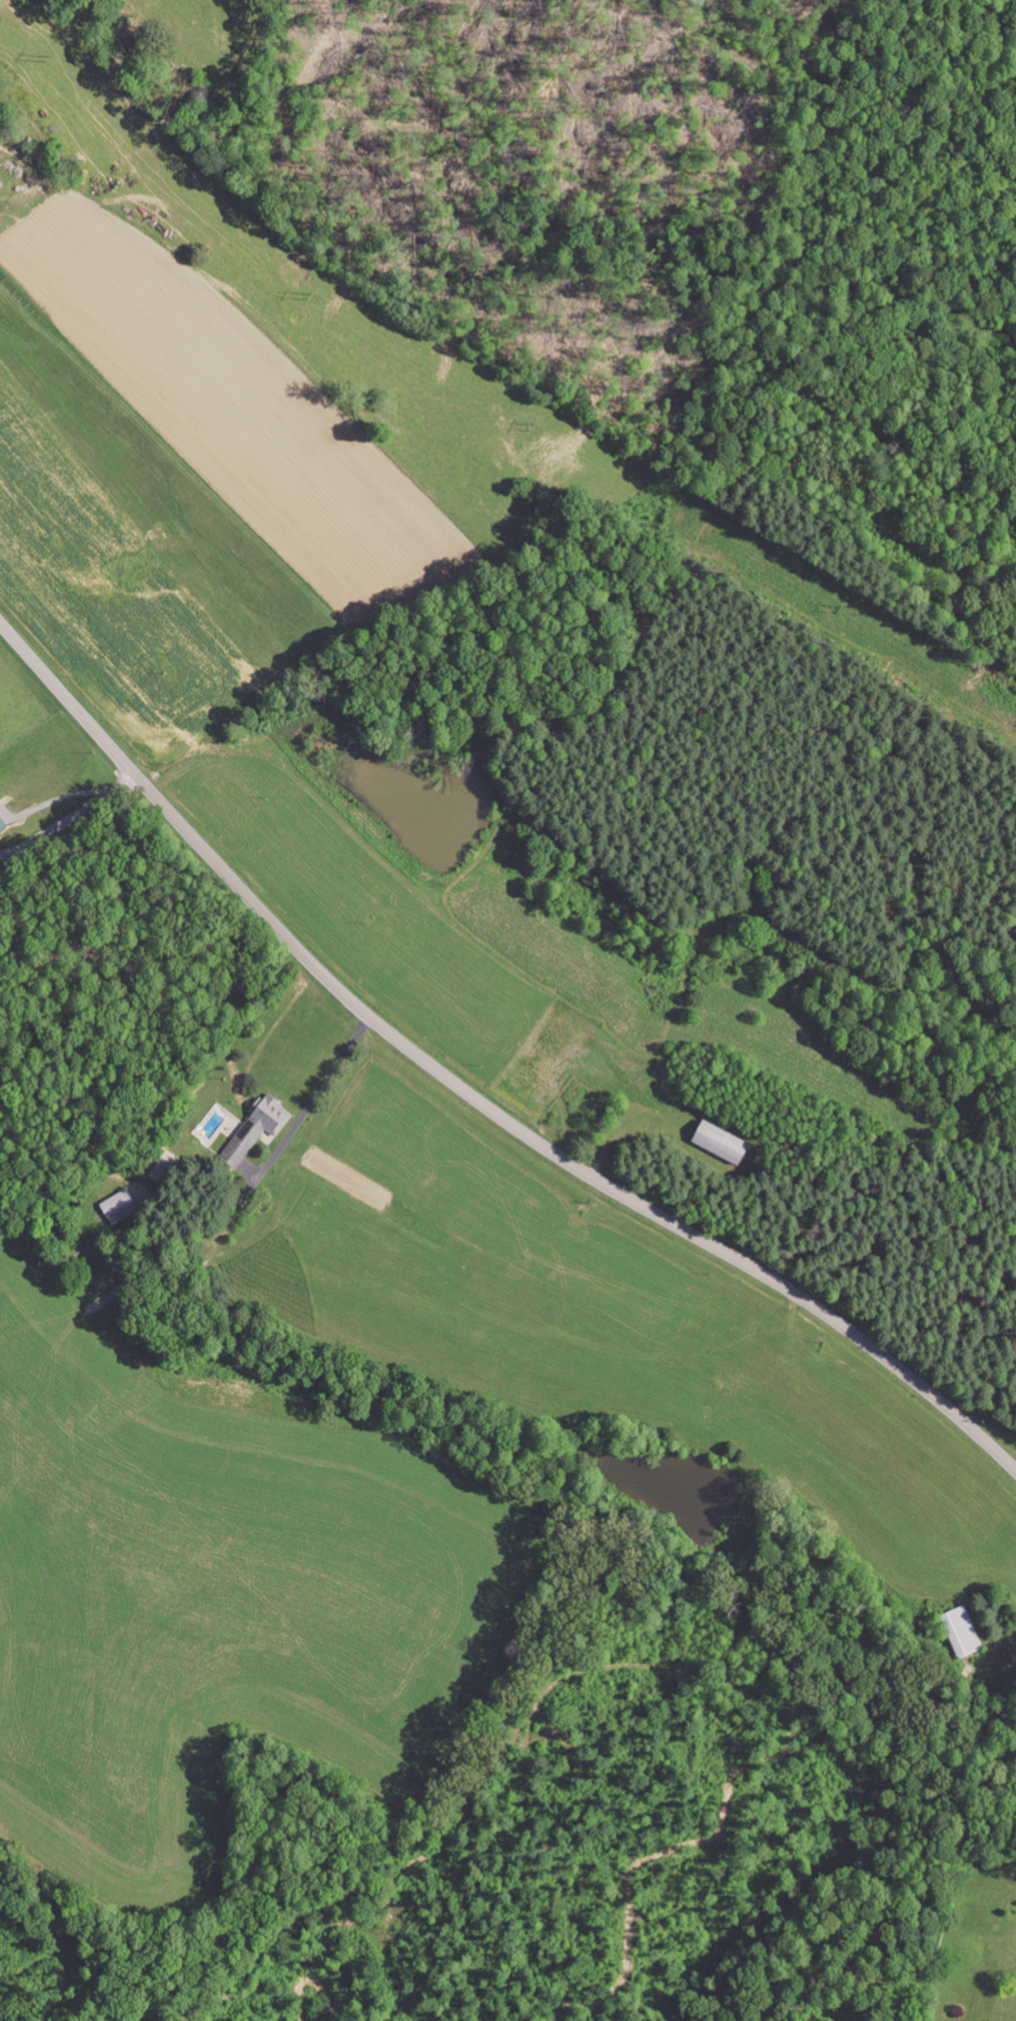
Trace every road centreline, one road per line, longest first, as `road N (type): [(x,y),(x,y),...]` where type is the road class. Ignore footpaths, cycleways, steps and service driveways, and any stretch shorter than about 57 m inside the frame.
road 1 (secondary): [(1015,1471),(858,1337),(552,1153),(364,1014),(0,623)]

